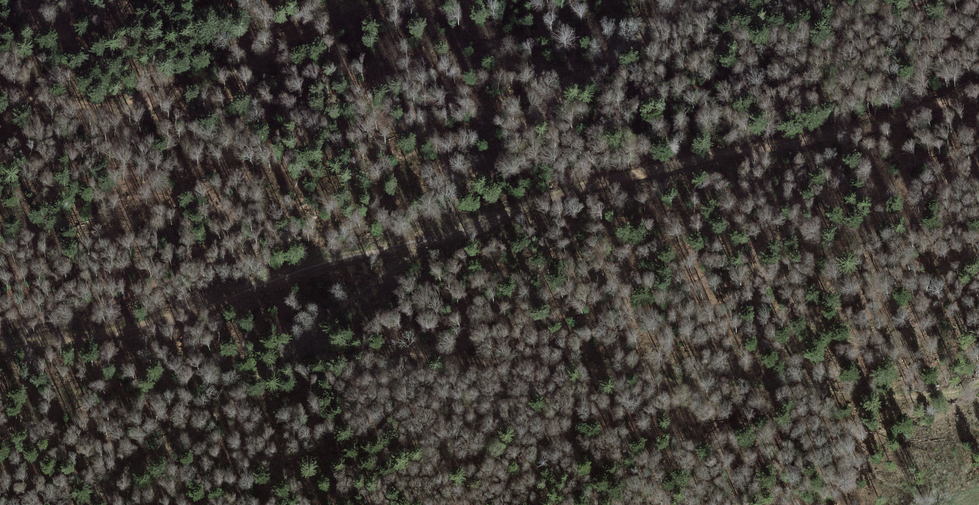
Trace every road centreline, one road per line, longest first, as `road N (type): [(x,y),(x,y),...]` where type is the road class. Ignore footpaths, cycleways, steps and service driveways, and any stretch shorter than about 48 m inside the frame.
road 1 (track): [(978,387),(964,395),(823,394),(290,356),(427,239),(557,97),(704,0)]
road 2 (track): [(0,350),(185,314),(306,268),(598,184),(917,117),(978,90)]
road 3 (track): [(290,356),(90,504)]

